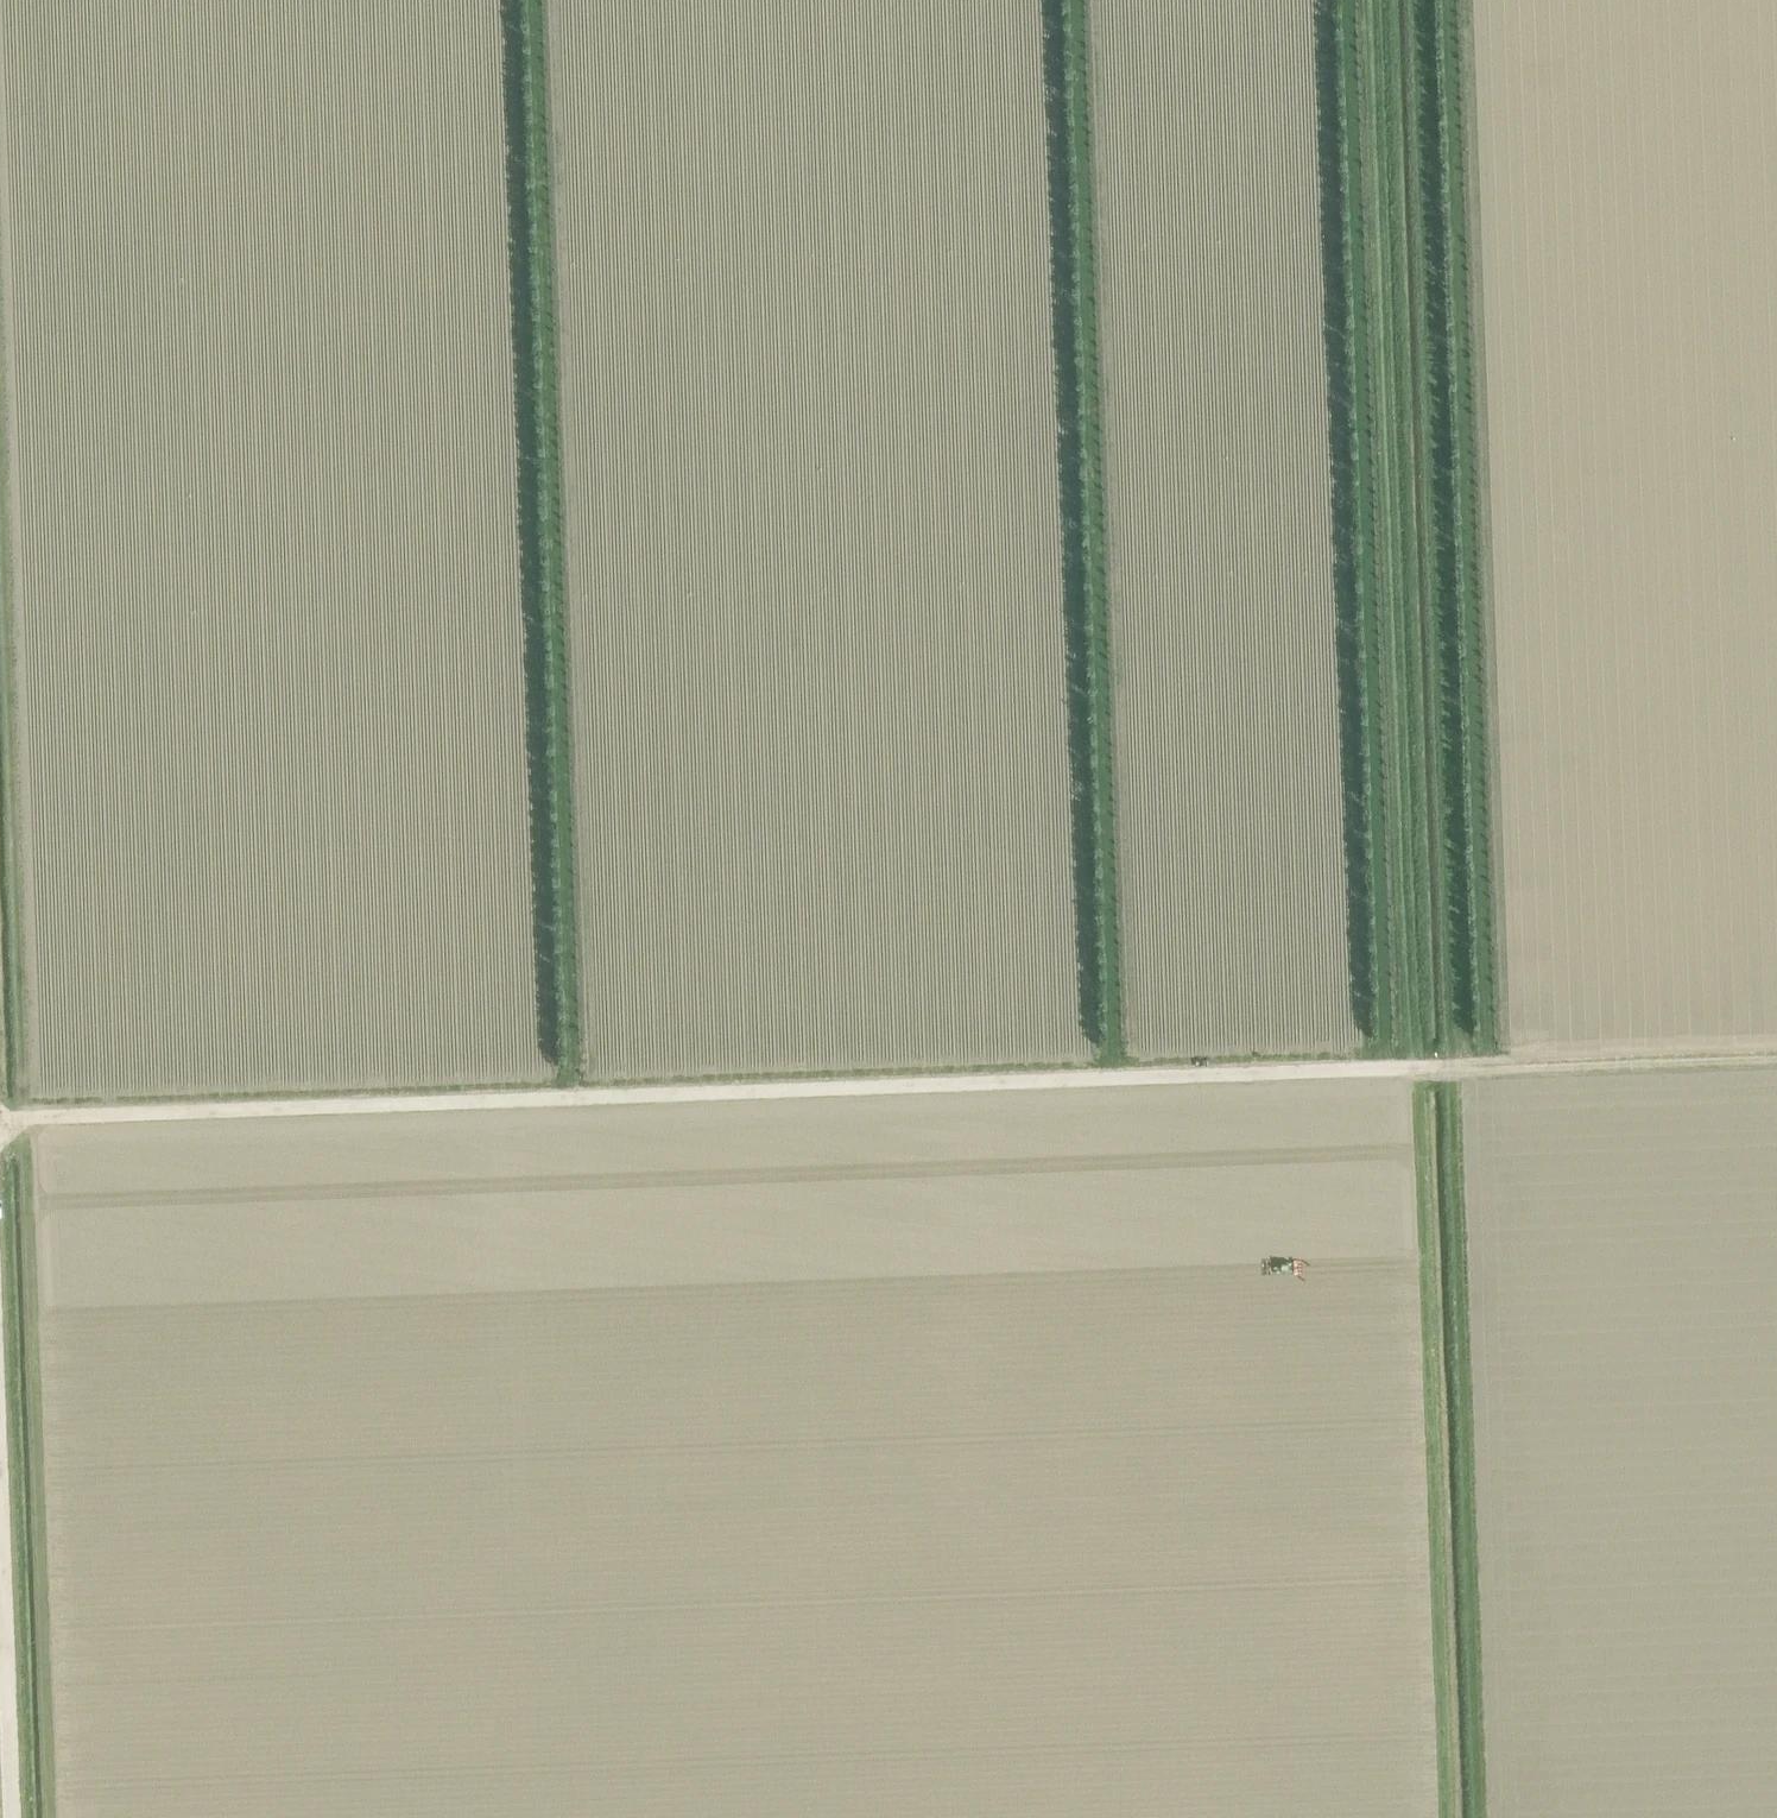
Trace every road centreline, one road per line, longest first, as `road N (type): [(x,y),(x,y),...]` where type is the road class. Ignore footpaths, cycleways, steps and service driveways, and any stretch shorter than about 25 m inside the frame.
road 1 (track): [(0,1120),(1430,1067)]
road 2 (track): [(12,1817),(0,1499)]

